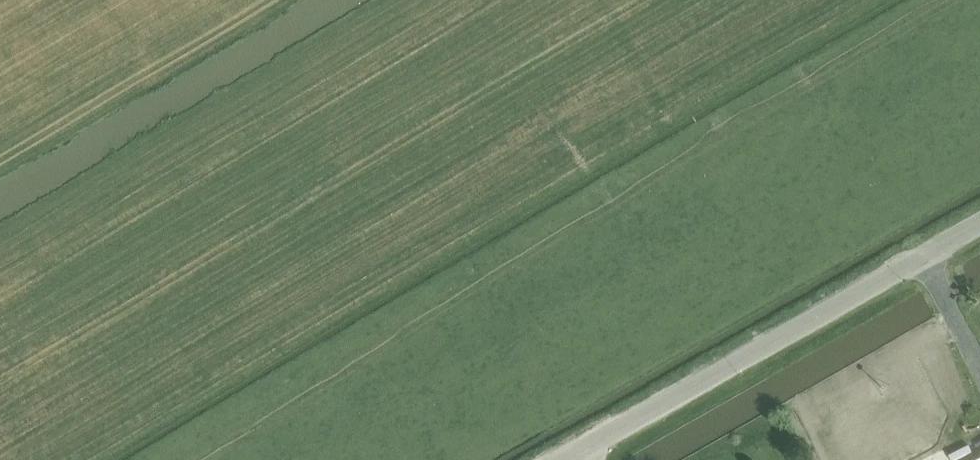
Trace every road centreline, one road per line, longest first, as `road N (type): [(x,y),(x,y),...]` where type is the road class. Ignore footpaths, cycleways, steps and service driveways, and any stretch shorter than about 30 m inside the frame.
road 1 (unclassified): [(580,451),(979,225)]

